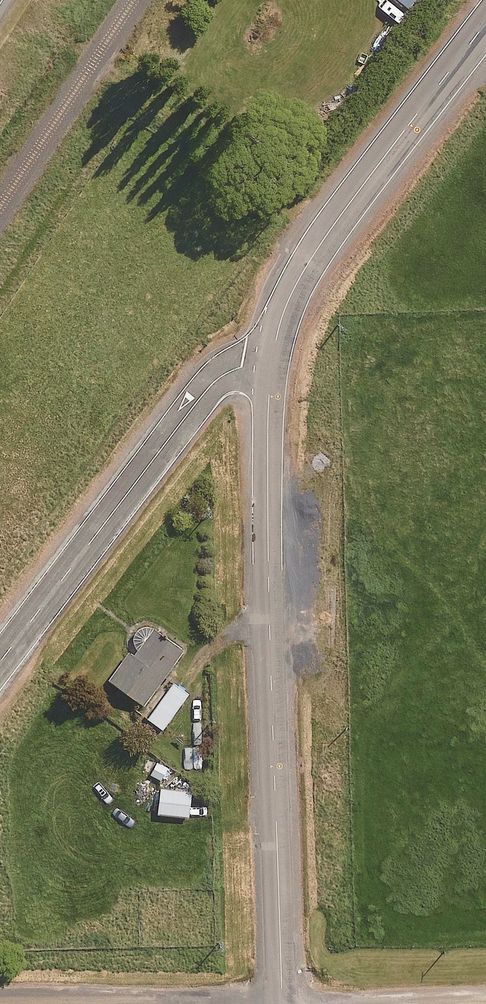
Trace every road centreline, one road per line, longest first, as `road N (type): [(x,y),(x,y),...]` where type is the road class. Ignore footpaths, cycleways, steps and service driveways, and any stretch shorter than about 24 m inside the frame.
road 1 (unclassified): [(267,362),(283,1003)]
road 2 (unclassified): [(0,661),(205,388),(223,372),(267,362)]
road 3 (unclassified): [(267,362),(288,298),(336,218),(485,20)]
road 4 (unclassified): [(326,1003),(485,999)]

